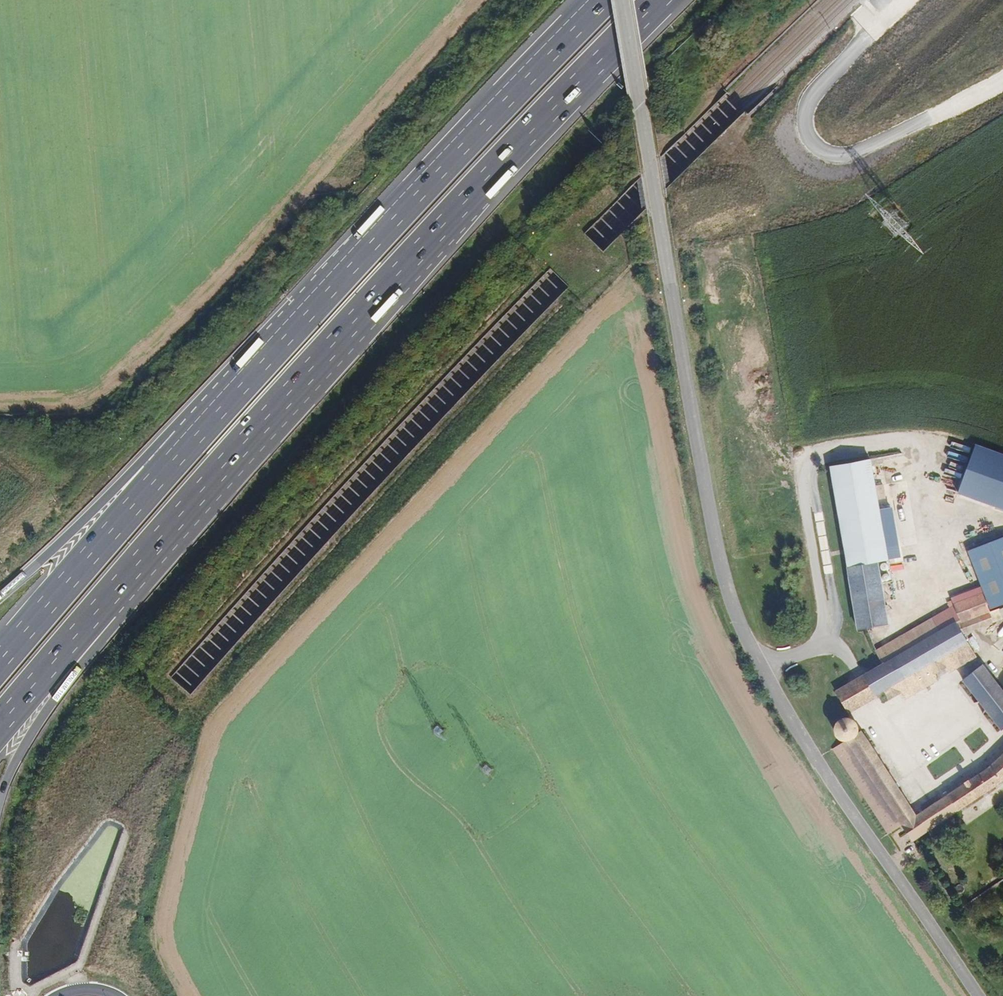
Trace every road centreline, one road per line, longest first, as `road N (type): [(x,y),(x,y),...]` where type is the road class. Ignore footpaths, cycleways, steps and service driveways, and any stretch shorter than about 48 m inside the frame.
road 1 (tertiary): [(621,0),(714,534),(736,612),(787,711),(979,995)]
road 2 (motorway): [(0,726),(256,430),(658,0)]
road 3 (motorway): [(597,0),(0,659)]

